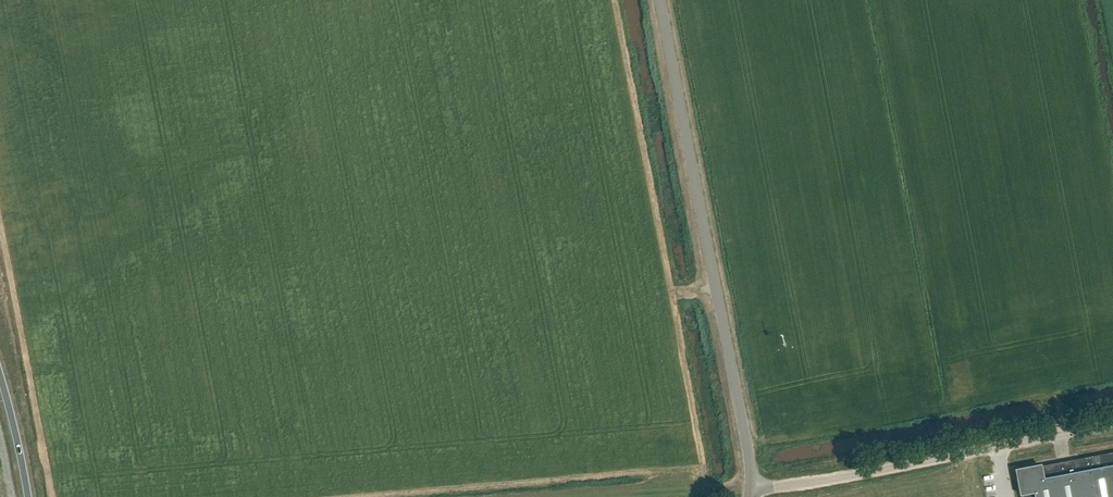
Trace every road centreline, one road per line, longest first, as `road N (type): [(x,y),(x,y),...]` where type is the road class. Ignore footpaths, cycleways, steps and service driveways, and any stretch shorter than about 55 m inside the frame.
road 1 (unclassified): [(750,493),(660,0)]
road 2 (unclassified): [(750,493),(1112,425)]
road 3 (trunk): [(29,496),(0,373)]

